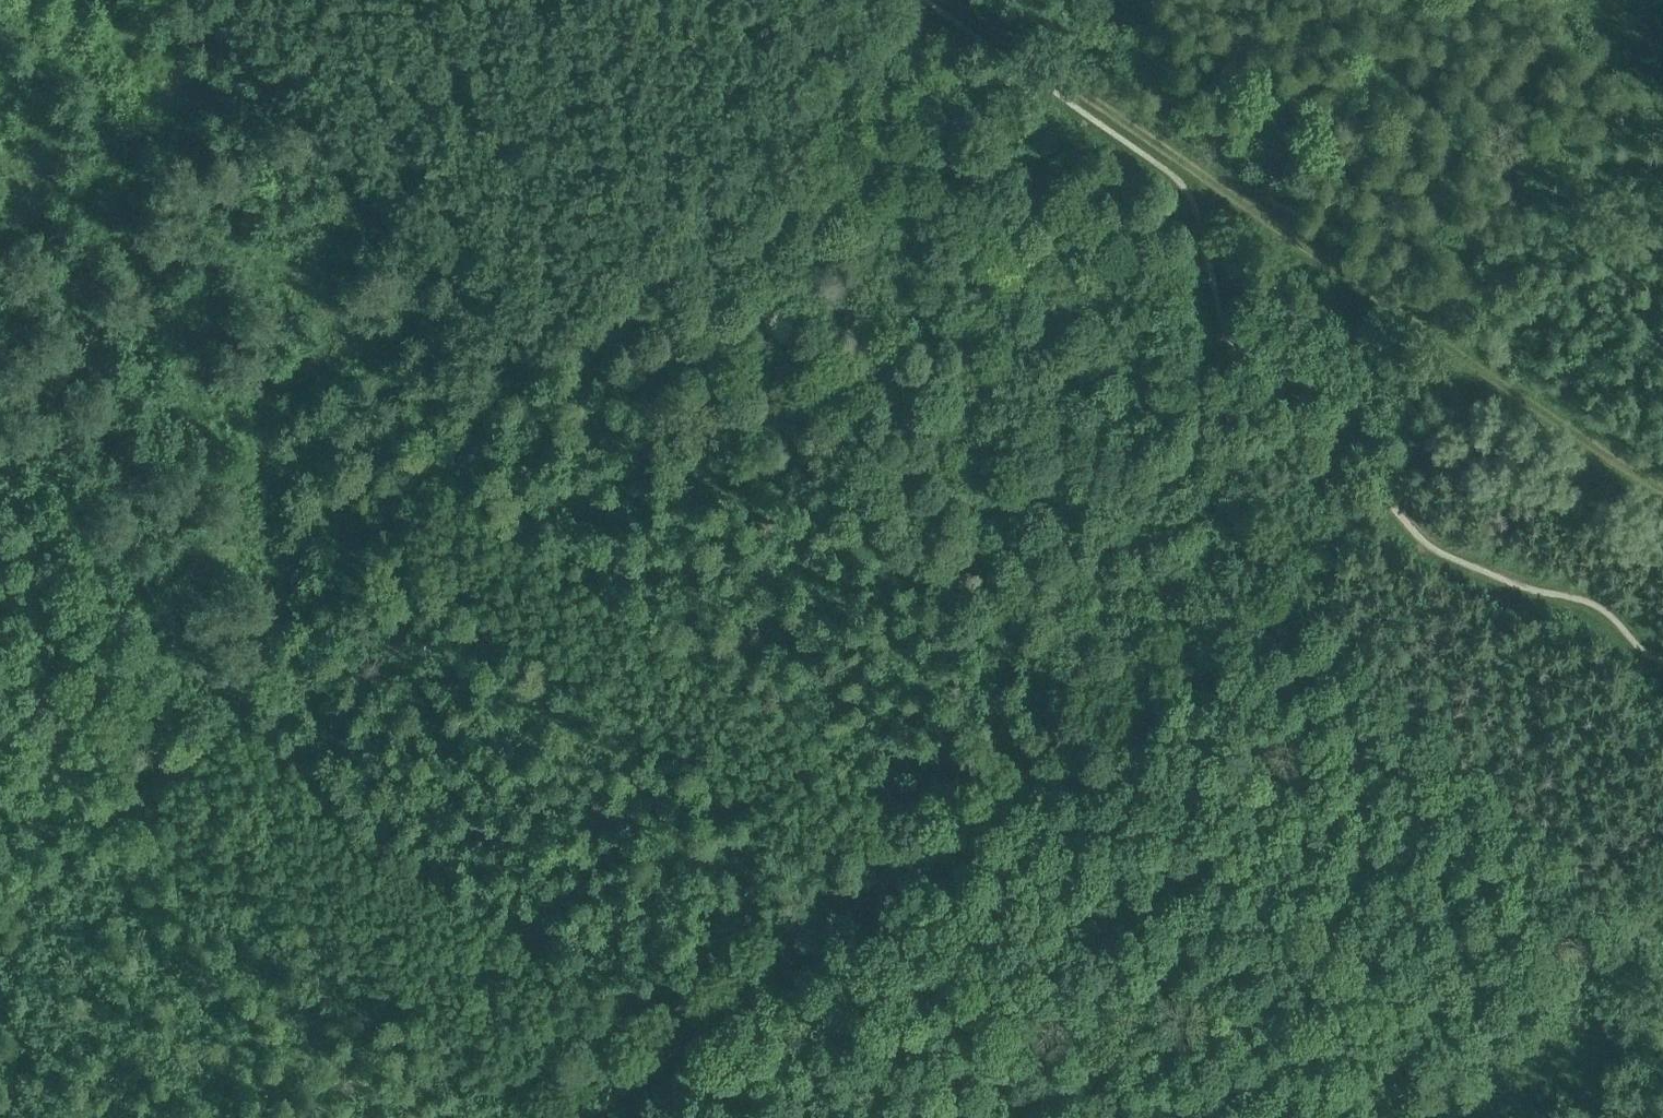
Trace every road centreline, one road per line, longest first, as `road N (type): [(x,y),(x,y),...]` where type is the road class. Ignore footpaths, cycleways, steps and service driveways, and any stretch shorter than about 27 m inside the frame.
road 1 (track): [(1184,184),(1191,173),(1500,388),(1662,489)]
road 2 (track): [(1191,173),(953,0)]

